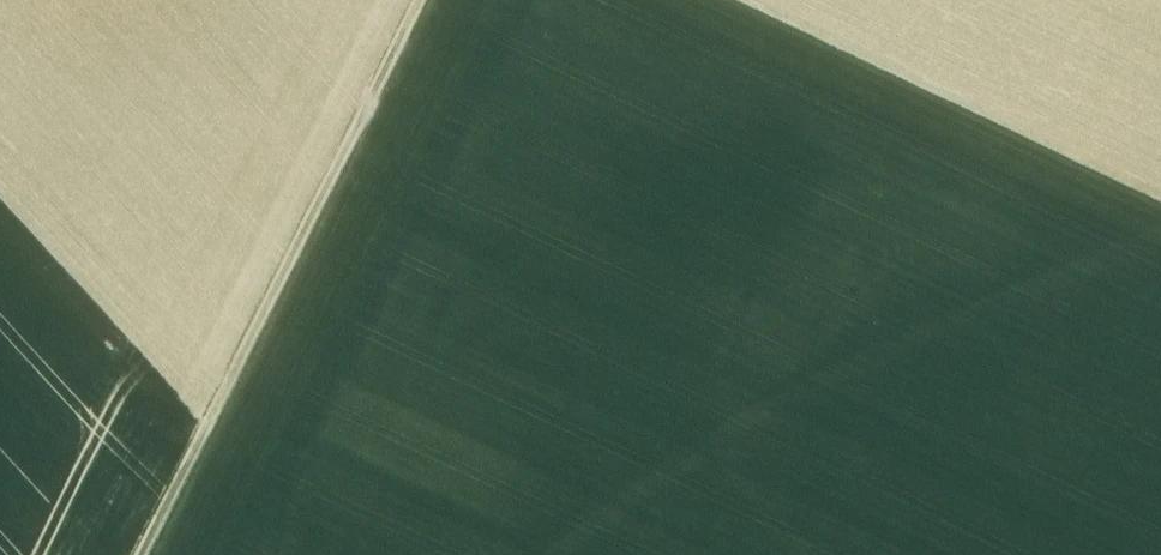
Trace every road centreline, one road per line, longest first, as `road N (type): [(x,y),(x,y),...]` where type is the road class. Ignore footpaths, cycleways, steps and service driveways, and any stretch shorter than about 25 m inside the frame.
road 1 (track): [(175,554),(453,0)]

